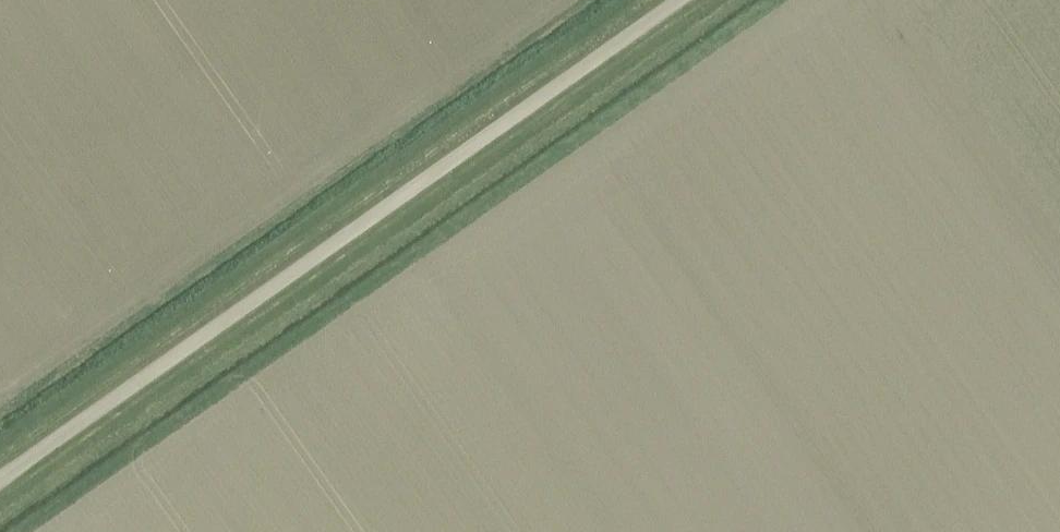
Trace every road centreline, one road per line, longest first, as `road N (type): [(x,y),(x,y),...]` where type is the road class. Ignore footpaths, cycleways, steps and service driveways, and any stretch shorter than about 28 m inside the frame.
road 1 (residential): [(0,478),(680,0)]

